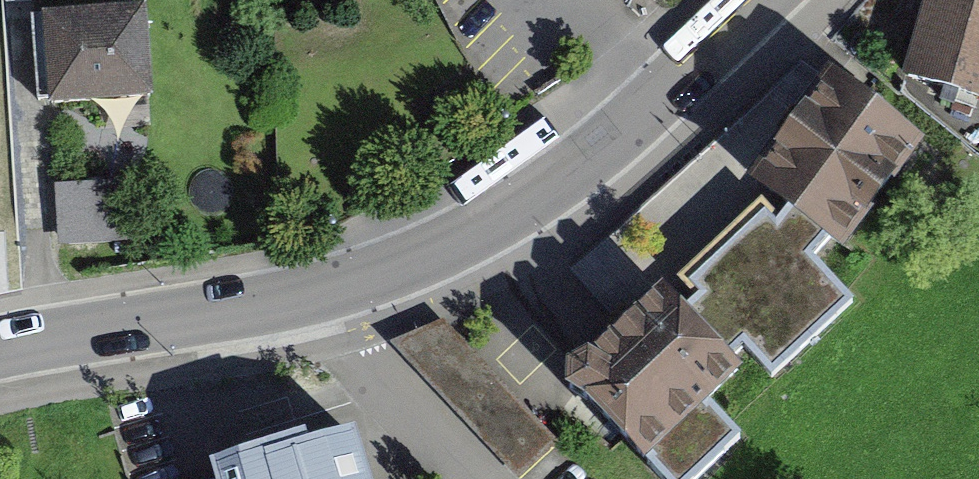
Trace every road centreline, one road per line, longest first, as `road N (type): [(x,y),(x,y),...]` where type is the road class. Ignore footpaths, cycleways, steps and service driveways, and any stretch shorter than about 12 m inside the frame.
road 1 (tertiary): [(0,349),(310,292),(400,268),(486,227),(601,154),(759,0)]

